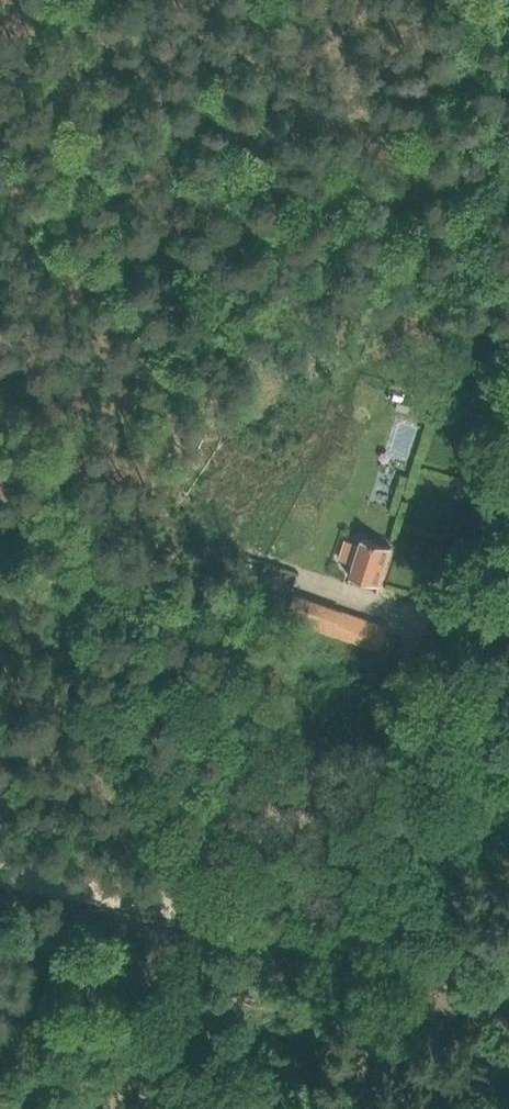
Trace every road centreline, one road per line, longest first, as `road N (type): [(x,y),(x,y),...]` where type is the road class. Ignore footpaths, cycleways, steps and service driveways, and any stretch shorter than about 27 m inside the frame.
road 1 (track): [(374,942),(508,492)]
road 2 (track): [(374,942),(0,878)]
road 3 (track): [(508,998),(374,942)]

